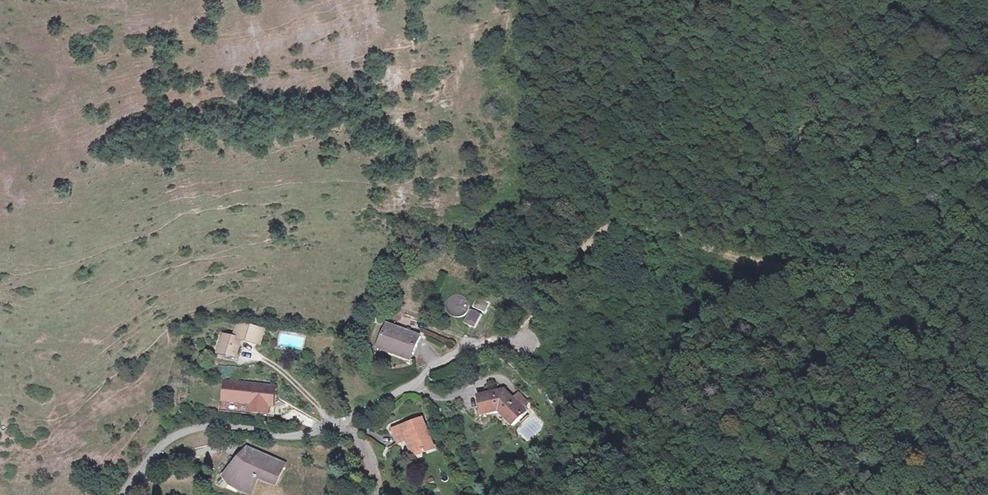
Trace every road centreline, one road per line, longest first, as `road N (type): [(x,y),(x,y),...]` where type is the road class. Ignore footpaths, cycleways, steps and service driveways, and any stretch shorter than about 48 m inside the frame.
road 1 (residential): [(121,494),(178,433),(218,425),(282,437),(317,431),(414,384),(453,354),(489,342)]
road 2 (track): [(839,254),(804,268),(614,224),(522,333),(489,342)]
road 3 (track): [(906,144),(827,123),(801,129),(833,210),(839,254)]

